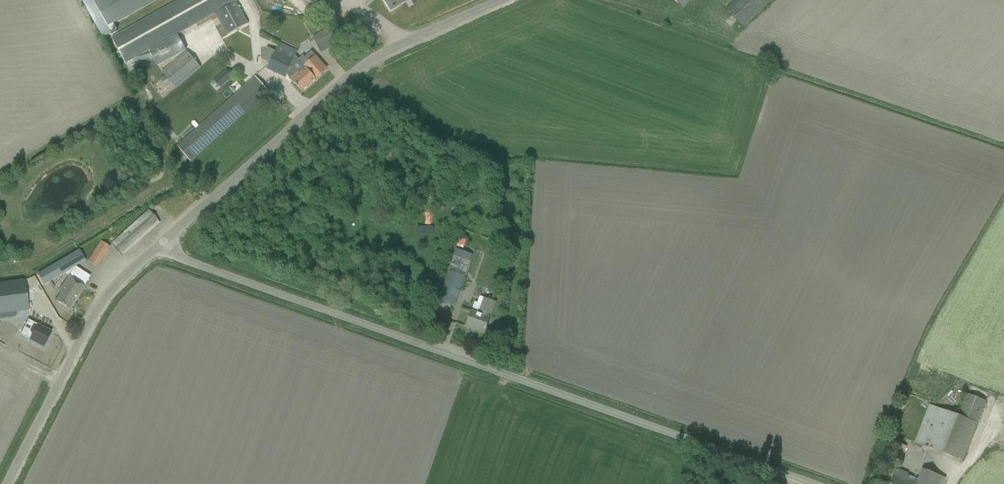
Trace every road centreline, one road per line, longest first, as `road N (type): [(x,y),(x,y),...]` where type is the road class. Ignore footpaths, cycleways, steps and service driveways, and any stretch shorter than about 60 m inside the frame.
road 1 (unclassified): [(812,483),(158,247)]
road 2 (unclassified): [(158,247),(366,63),(502,0)]
road 3 (unclassified): [(7,483),(101,302),(158,247)]

